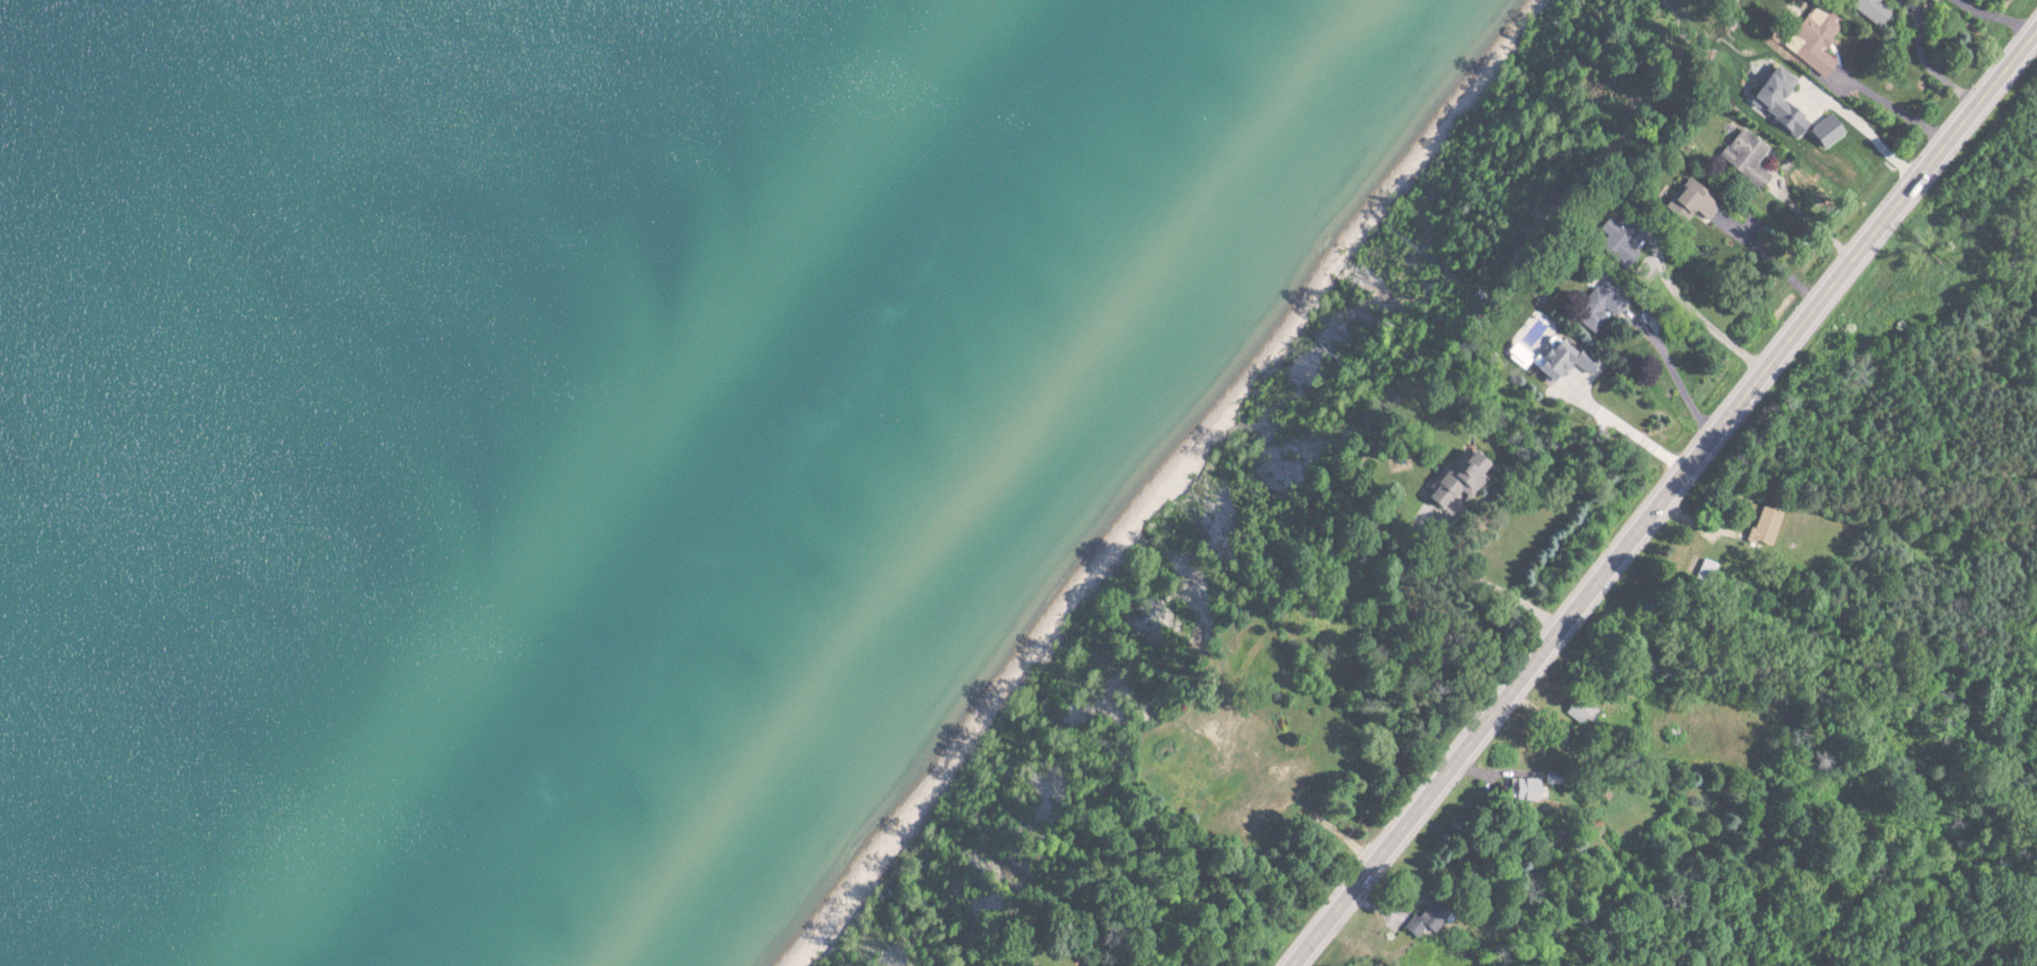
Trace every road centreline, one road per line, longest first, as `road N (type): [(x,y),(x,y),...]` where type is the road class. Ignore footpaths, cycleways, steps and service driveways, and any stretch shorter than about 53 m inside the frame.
road 1 (secondary): [(2036,34),(1294,965)]

